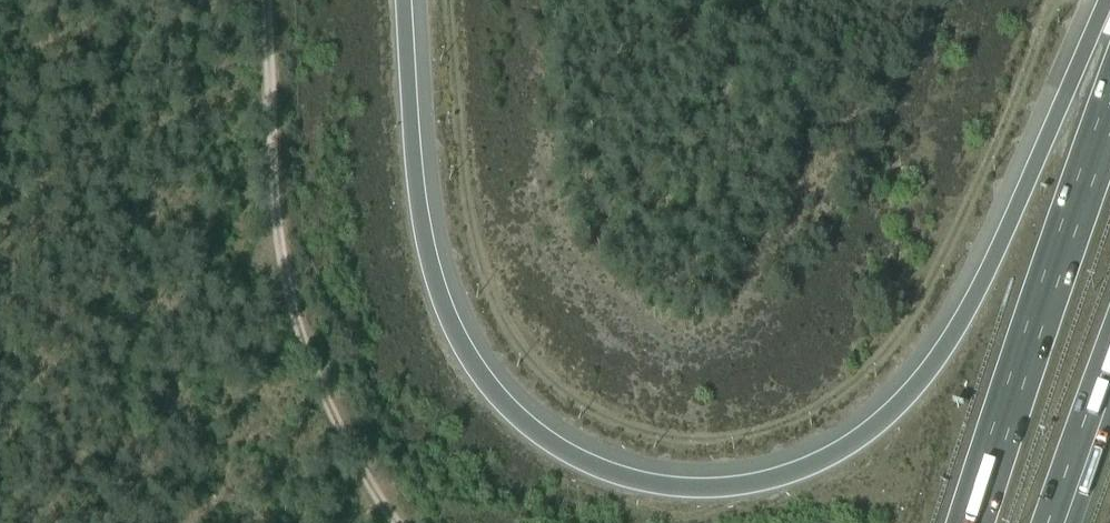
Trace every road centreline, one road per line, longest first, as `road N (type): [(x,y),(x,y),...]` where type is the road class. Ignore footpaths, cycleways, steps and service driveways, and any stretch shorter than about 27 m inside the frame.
road 1 (motorway): [(1100,0),(974,288),(898,399),(844,443),(809,461),(696,483),(635,475),(563,445),(501,394),(472,354),(428,233),(408,0)]
road 2 (track): [(1057,0),(945,253),(882,354),(835,395),(782,424),(688,439),(647,434),(596,414),(524,353),(500,315),(460,169),(449,0)]
road 3 (track): [(267,0),(282,255),(294,302),(329,403),(398,522)]
road 4 (motorway): [(1109,111),(972,522)]
road 5 (motorway): [(1058,522),(1109,378)]

